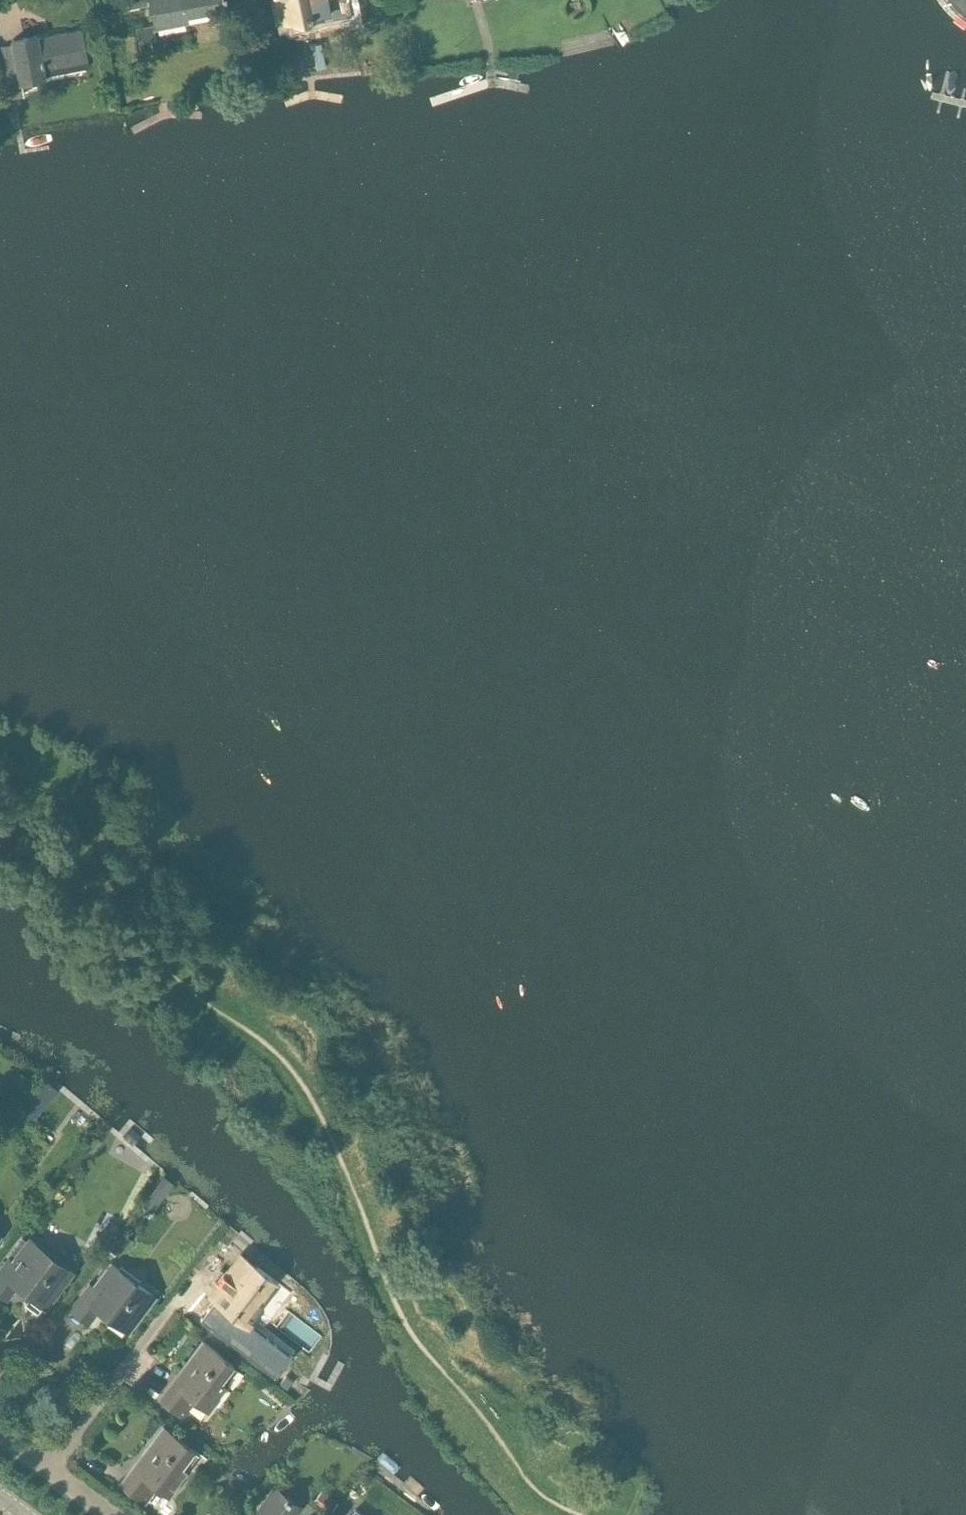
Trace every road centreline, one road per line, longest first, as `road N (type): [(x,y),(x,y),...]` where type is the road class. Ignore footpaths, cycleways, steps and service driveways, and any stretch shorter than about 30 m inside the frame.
road 1 (residential): [(50,1473),(174,1307)]

